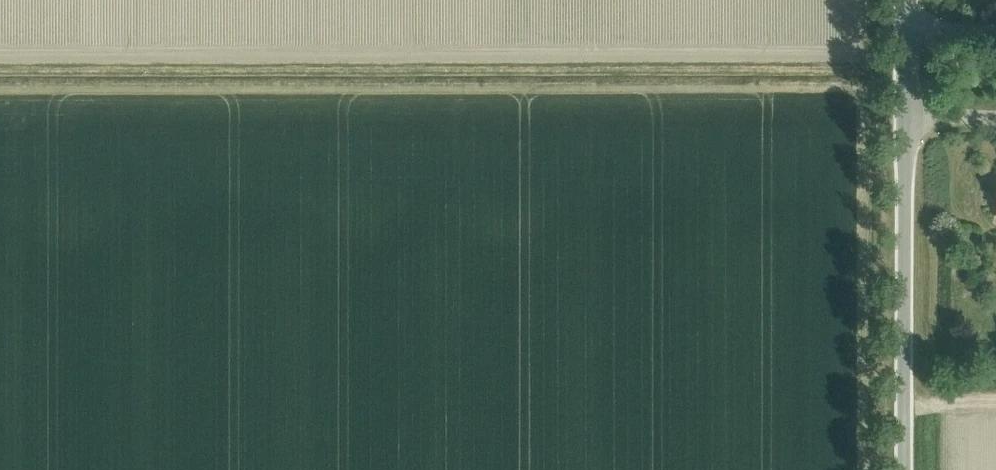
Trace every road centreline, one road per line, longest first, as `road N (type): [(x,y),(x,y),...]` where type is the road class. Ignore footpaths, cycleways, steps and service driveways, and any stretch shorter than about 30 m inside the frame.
road 1 (unclassified): [(904,469),(904,0)]

